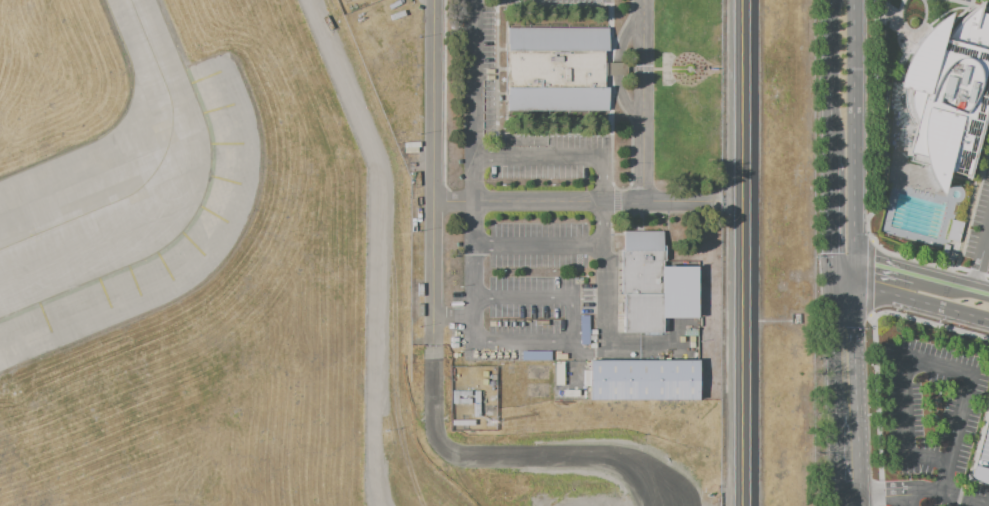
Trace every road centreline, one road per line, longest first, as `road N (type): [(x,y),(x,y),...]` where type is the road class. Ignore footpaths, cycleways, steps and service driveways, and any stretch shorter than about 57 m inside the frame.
road 1 (residential): [(742,505),(744,0)]
road 2 (tertiary): [(856,264),(858,0)]
road 3 (tertiary): [(830,0),(830,155)]
road 4 (tertiary): [(864,505),(857,363)]
road 5 (residential): [(856,293),(988,321)]

